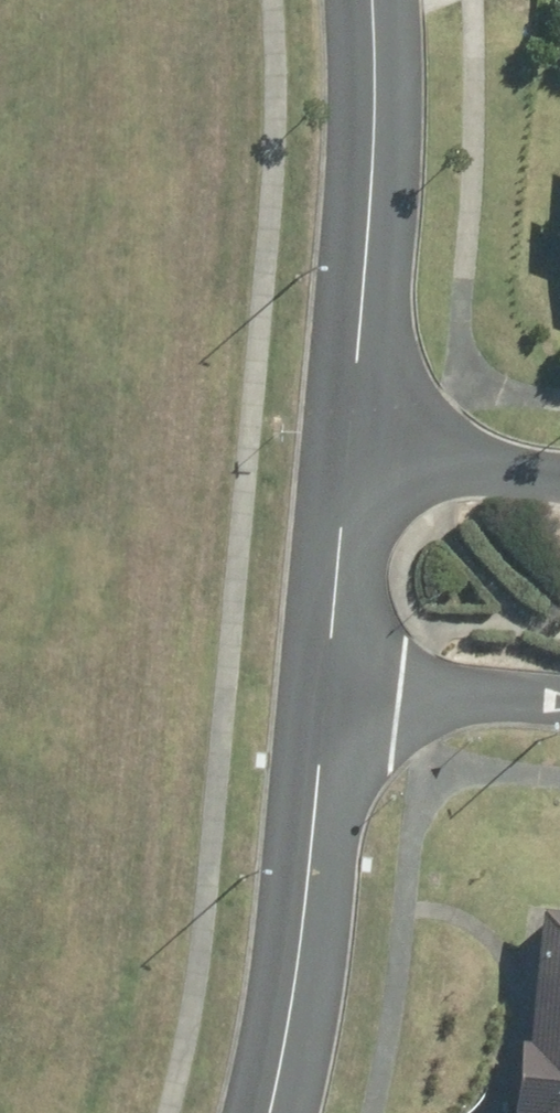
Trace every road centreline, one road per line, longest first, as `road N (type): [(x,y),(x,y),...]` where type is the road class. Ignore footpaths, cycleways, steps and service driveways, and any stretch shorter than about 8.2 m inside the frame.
road 1 (tertiary): [(348,465),(374,0)]
road 2 (tertiary): [(275,1112),(297,998),(335,681)]
road 3 (residential): [(559,698),(335,681)]
road 4 (tertiary): [(335,681),(348,465)]
road 5 (residential): [(348,465),(559,480)]

